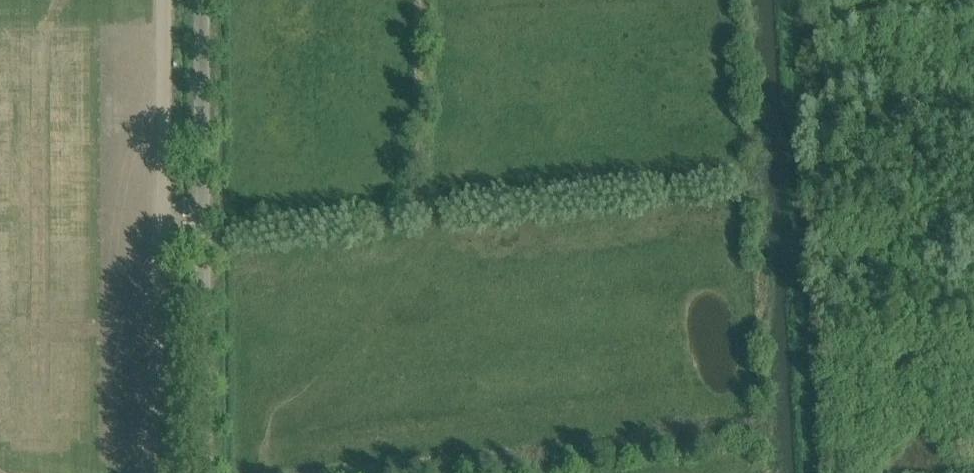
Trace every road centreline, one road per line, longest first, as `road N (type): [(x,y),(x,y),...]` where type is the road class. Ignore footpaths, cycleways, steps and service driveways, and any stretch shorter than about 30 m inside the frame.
road 1 (unclassified): [(206,472),(202,0)]

